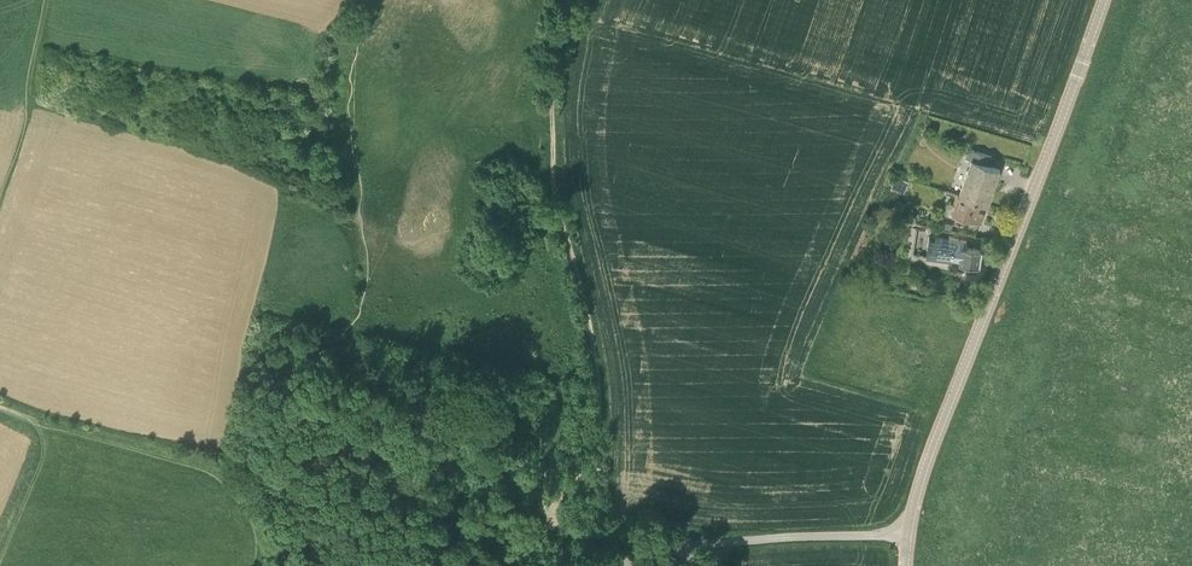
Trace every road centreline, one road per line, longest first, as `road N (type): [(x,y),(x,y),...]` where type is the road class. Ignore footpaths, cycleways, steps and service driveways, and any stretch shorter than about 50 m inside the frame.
road 1 (track): [(566,0),(551,80),(551,187),(587,320),(600,408),(592,453),(551,520),(568,535),(619,535)]
road 2 (secondary): [(909,531),(927,463),(1104,0)]
road 3 (unclassified): [(909,531),(688,545),(616,565)]

